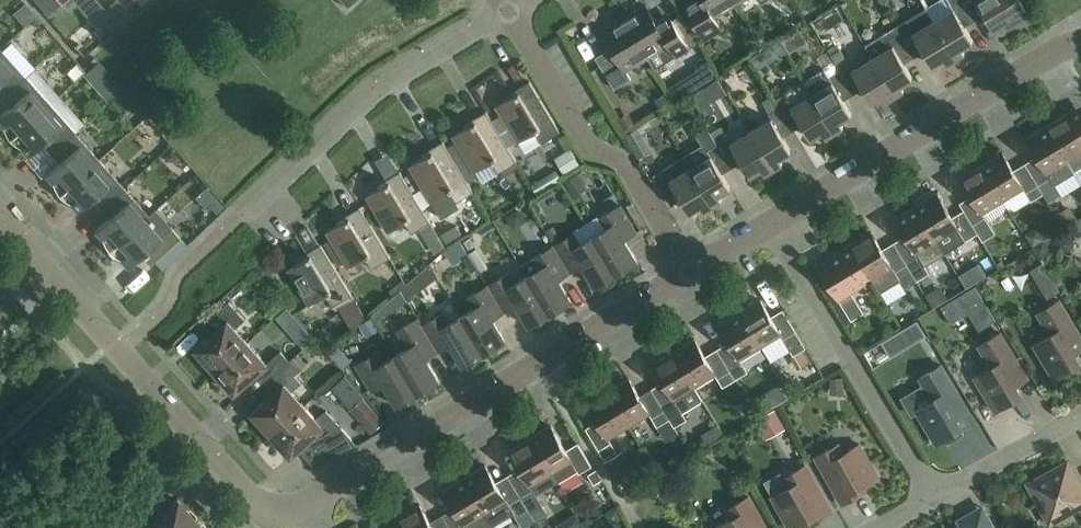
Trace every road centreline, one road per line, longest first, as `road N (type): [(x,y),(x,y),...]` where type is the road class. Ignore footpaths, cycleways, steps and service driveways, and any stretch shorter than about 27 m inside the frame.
road 1 (residential): [(691,272),(308,507)]
road 2 (residential): [(308,507),(279,515),(257,503),(0,220)]
road 3 (residential): [(1080,45),(1067,45),(772,226)]
road 4 (residential): [(239,219),(381,83),(508,14)]
road 5 (residential): [(691,272),(634,179),(579,131),(508,14)]
road 6 (residential): [(934,498),(772,226)]
road 7 (residential): [(934,498),(1080,414)]

